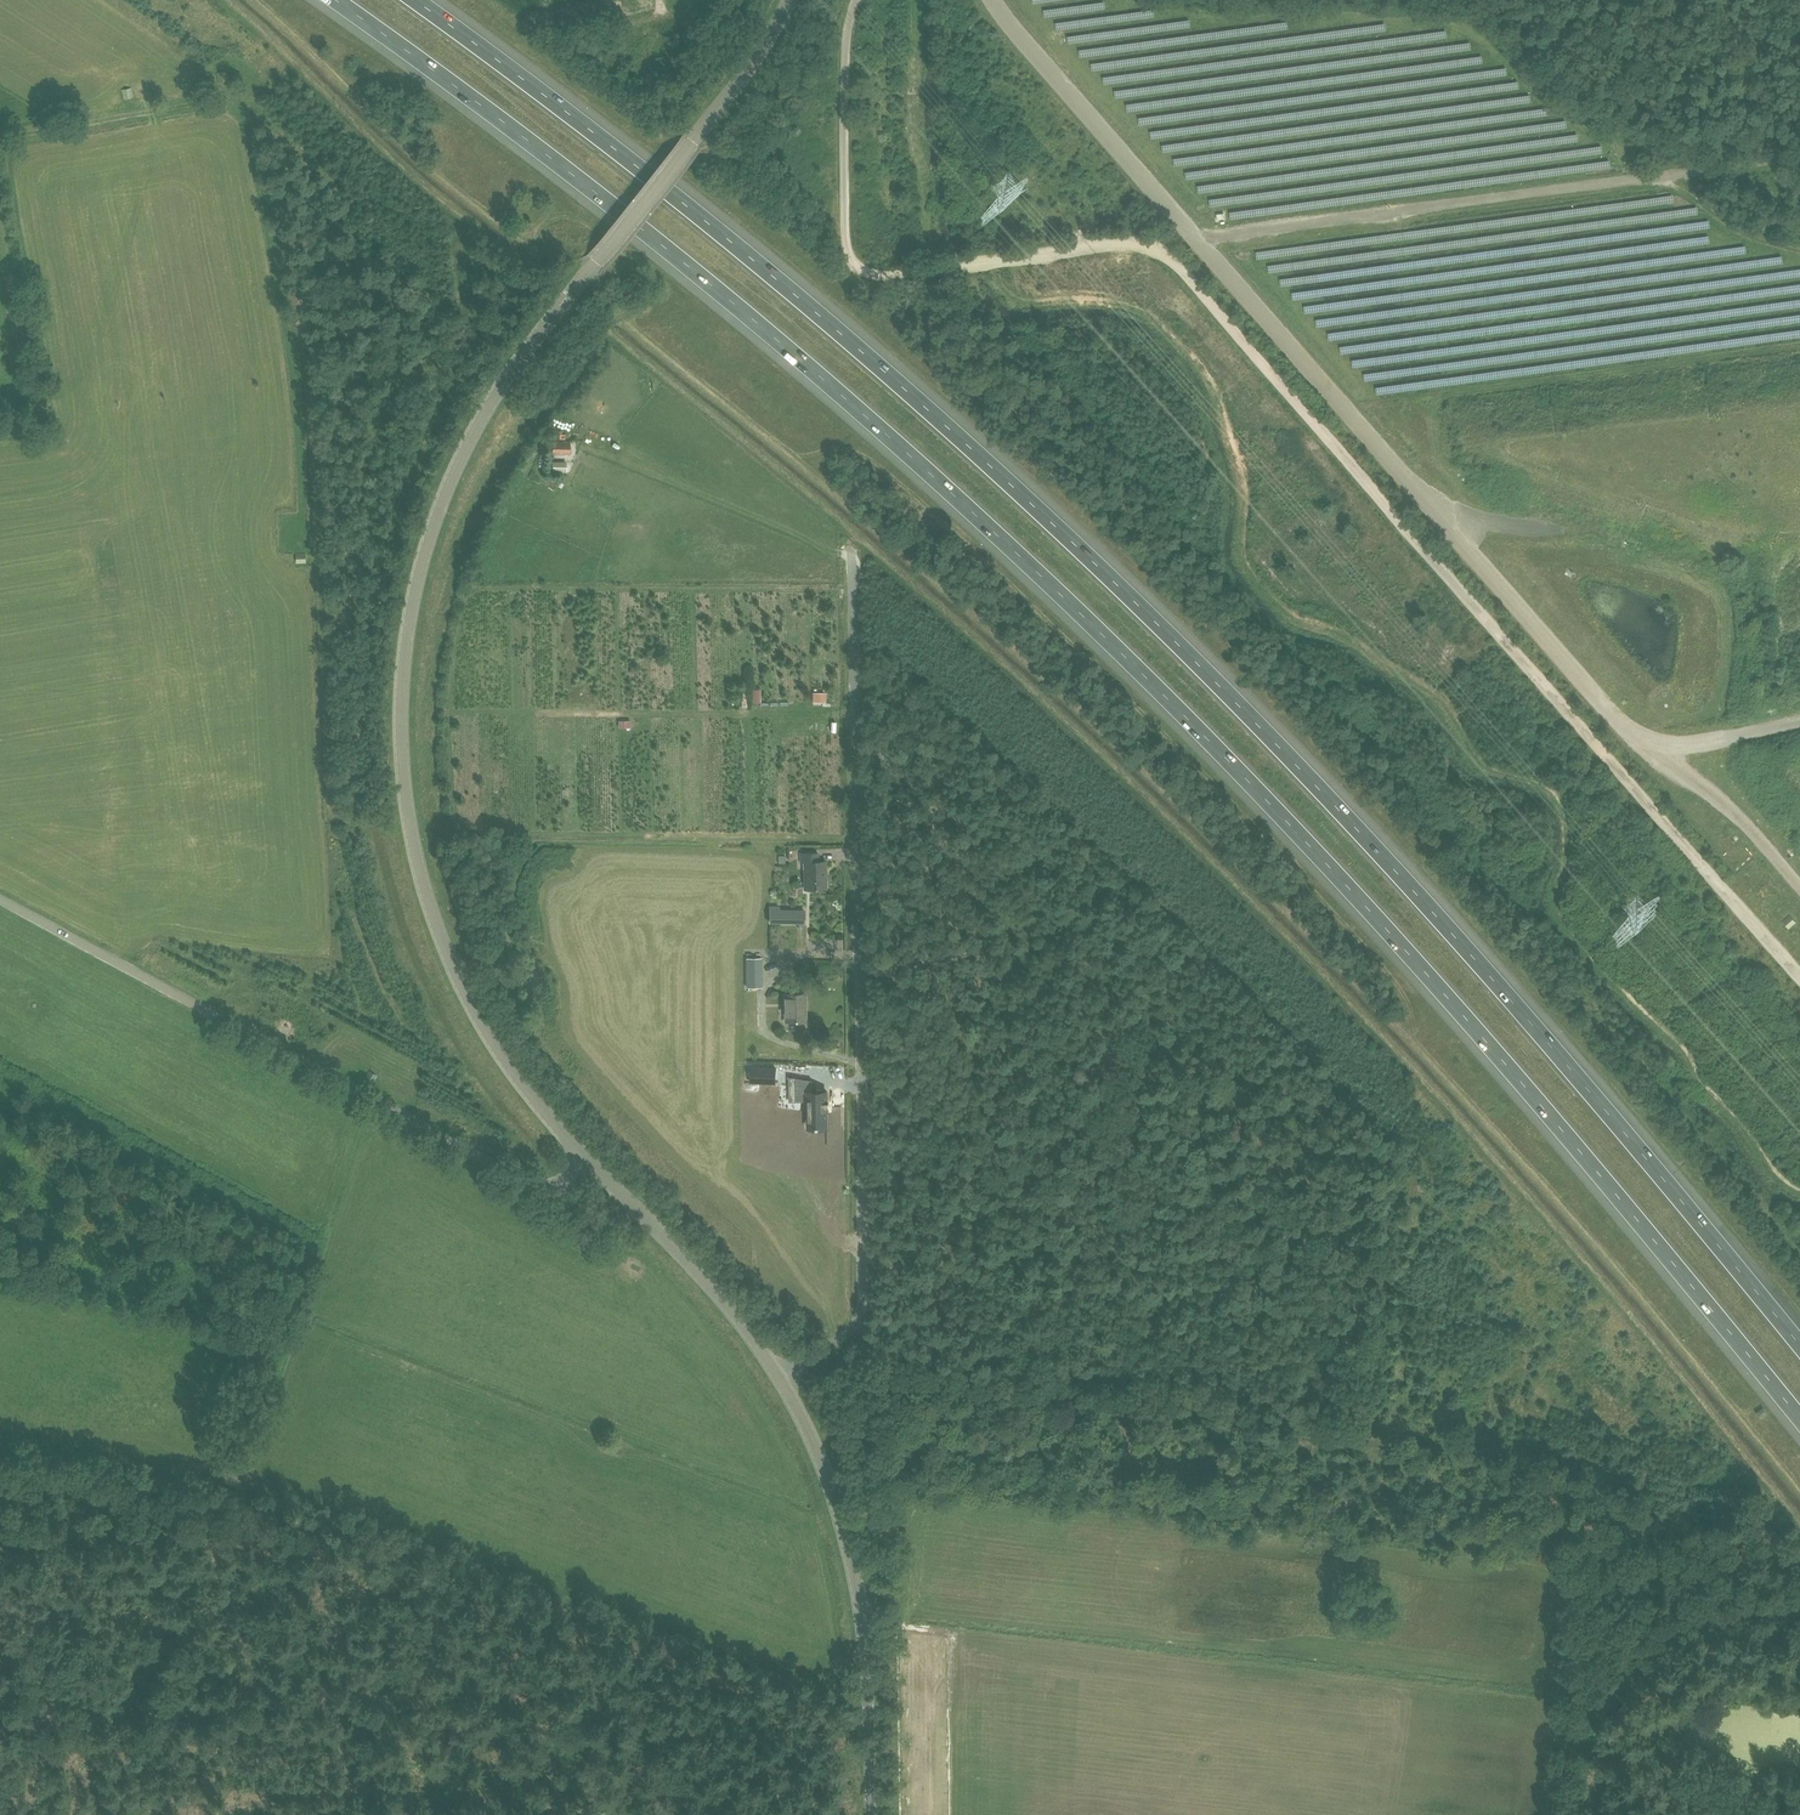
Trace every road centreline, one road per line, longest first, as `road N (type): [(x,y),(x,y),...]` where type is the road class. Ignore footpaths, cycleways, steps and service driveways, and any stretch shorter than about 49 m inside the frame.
road 1 (motorway): [(335,0),(706,282),(863,414),(1132,666),(1271,804),(1485,1042),(1799,1420)]
road 2 (motorway): [(1799,1346),(1492,977),(1130,596),(819,315),(413,0)]
road 3 (unclassified): [(585,1156),(487,1032),(432,916),(412,837),(401,735),(416,590),(445,498),(505,382),(733,89),(790,0)]
road 4 (track): [(1799,977),(1172,261),(1123,245),(987,262)]
road 5 (unclassified): [(779,1377),(848,1334),(863,1304),(852,556)]
road 6 (track): [(1464,1555),(1471,1497),(1440,1442),(929,1380),(898,1369),(858,1323)]
road 7 (track): [(0,144),(239,105),(303,414),(307,529)]
road 8 (unclassified): [(585,1156),(554,1184),(530,1184),(0,899)]
road 9 (unclassified): [(871,1814),(858,1588),(819,1456),(779,1377)]
road 10 (unclassified): [(897,275),(859,268),(846,237),(846,62),(856,0)]
road 11 (unclassified): [(779,1377),(719,1296),(585,1156)]
road 12 (track): [(943,268),(912,131),(912,0)]

